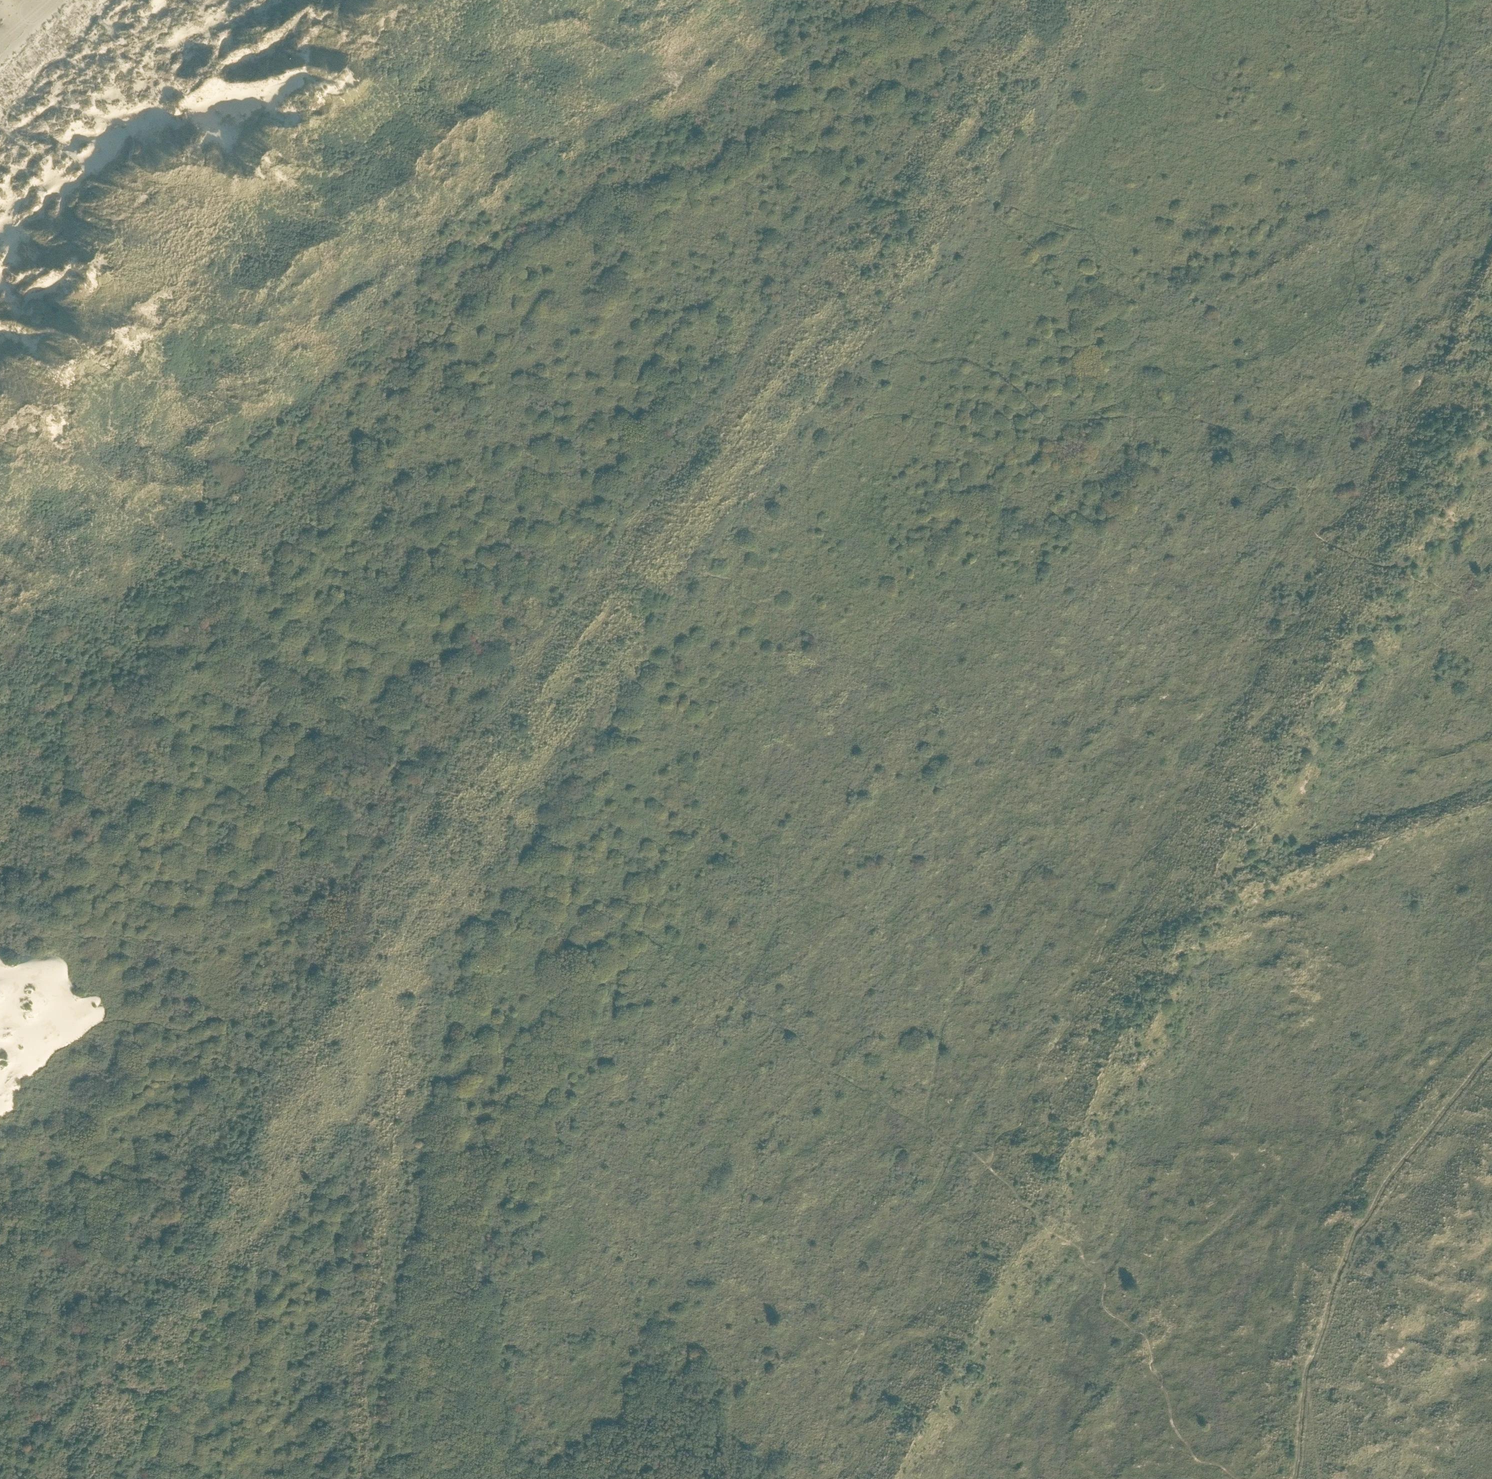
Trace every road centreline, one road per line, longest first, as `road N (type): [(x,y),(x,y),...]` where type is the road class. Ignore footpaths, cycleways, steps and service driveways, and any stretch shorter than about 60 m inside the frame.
road 1 (track): [(1296,1478),(1311,1368),(1356,1237),(1491,1049)]

